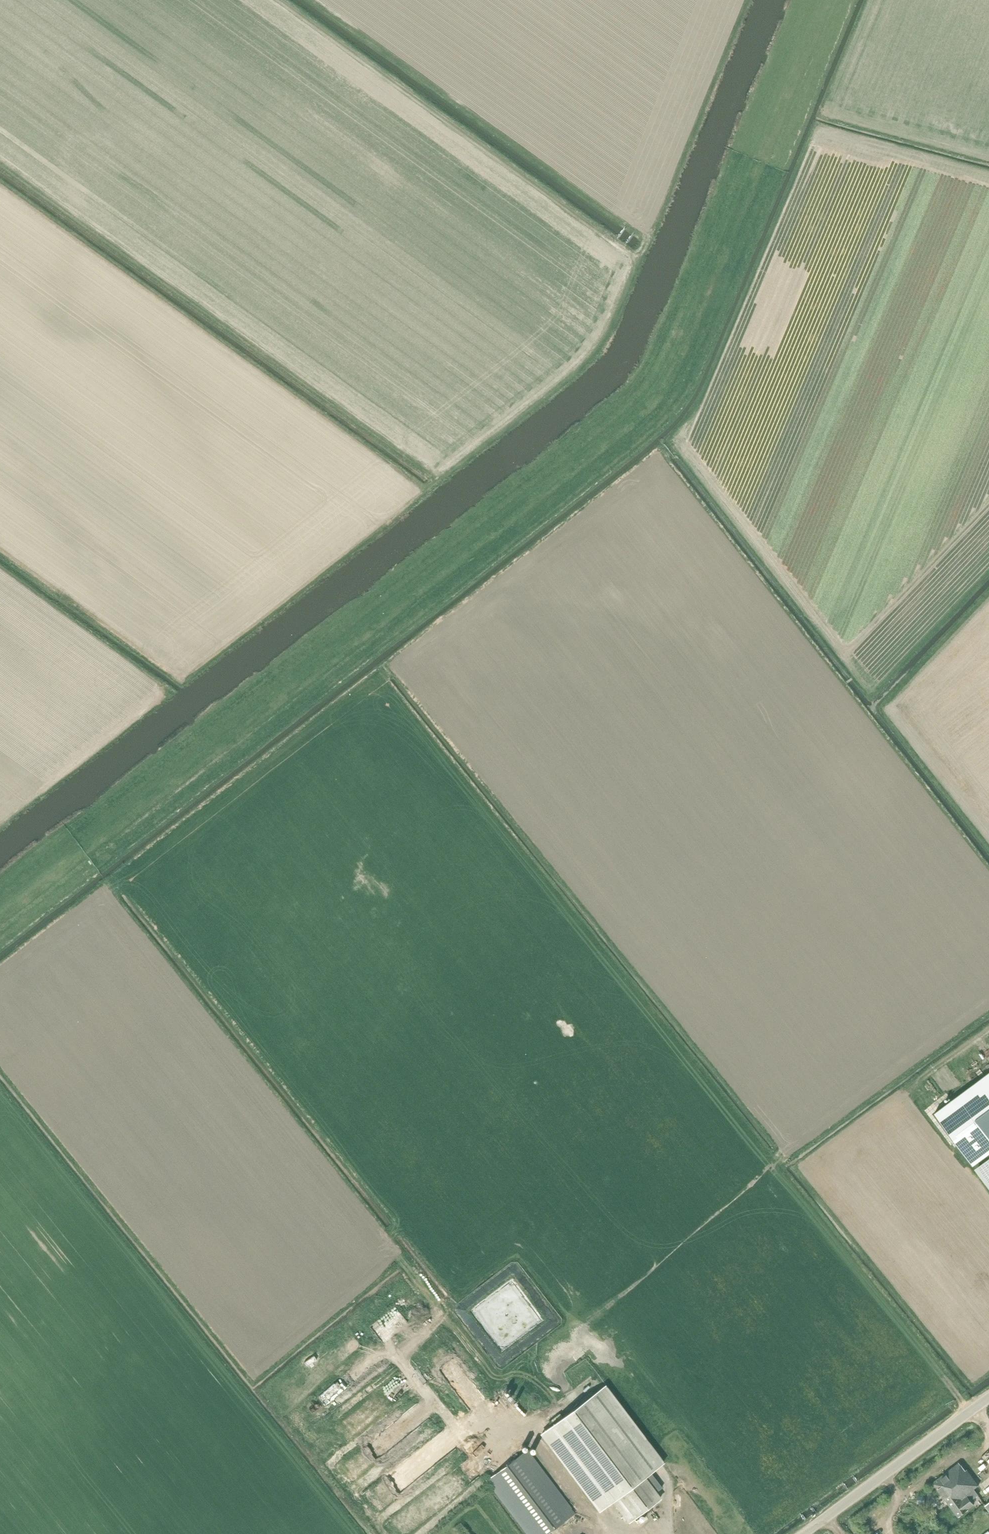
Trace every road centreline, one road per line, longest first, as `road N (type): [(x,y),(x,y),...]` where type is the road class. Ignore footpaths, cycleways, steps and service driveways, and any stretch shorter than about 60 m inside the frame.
road 1 (unclassified): [(807,1533),(988,1402)]

